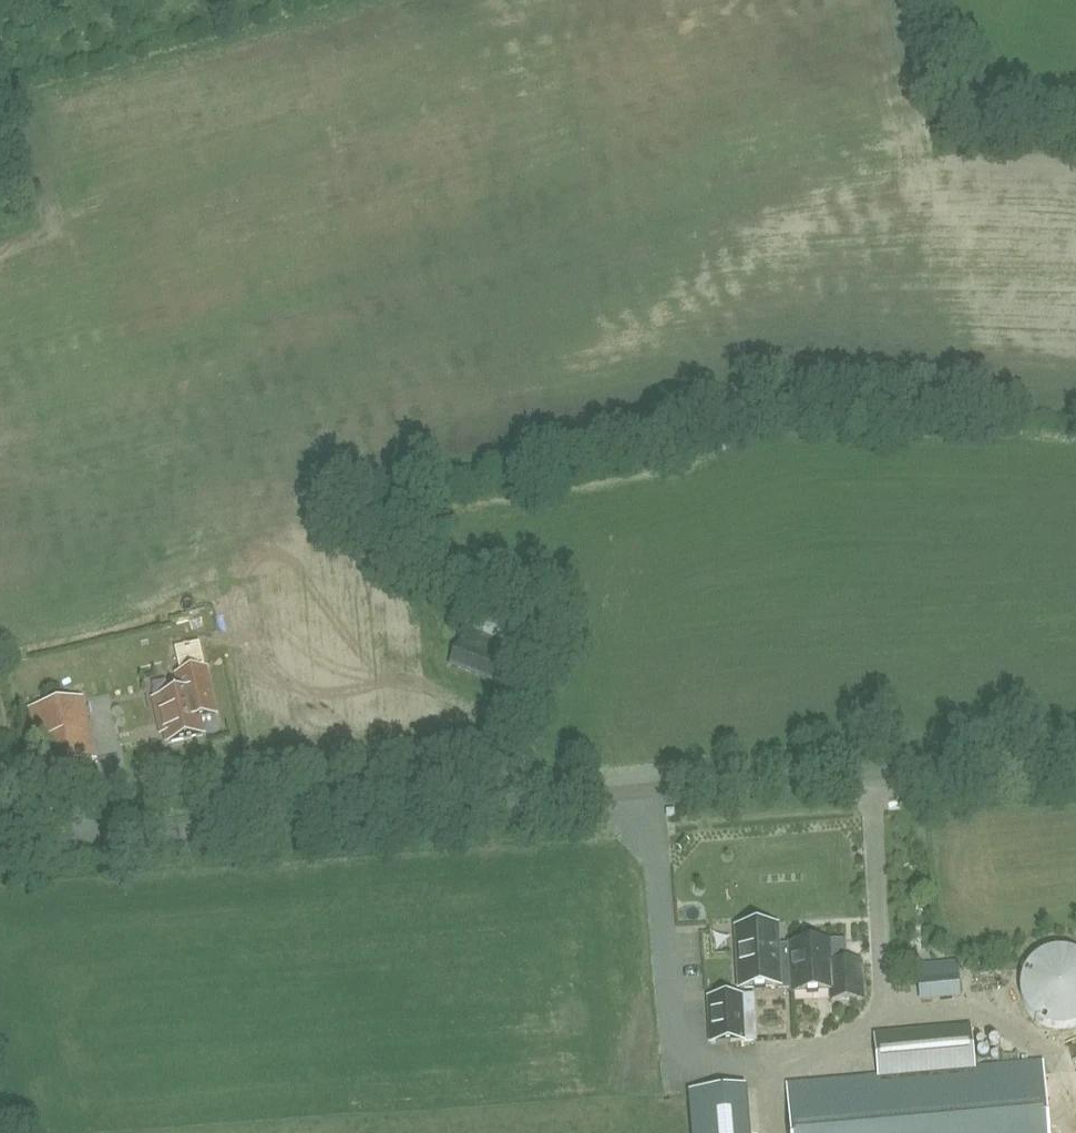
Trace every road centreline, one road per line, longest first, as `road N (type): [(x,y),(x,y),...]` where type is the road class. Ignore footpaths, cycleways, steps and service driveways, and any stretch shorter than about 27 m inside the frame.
road 1 (unclassified): [(1075,760),(0,843)]

